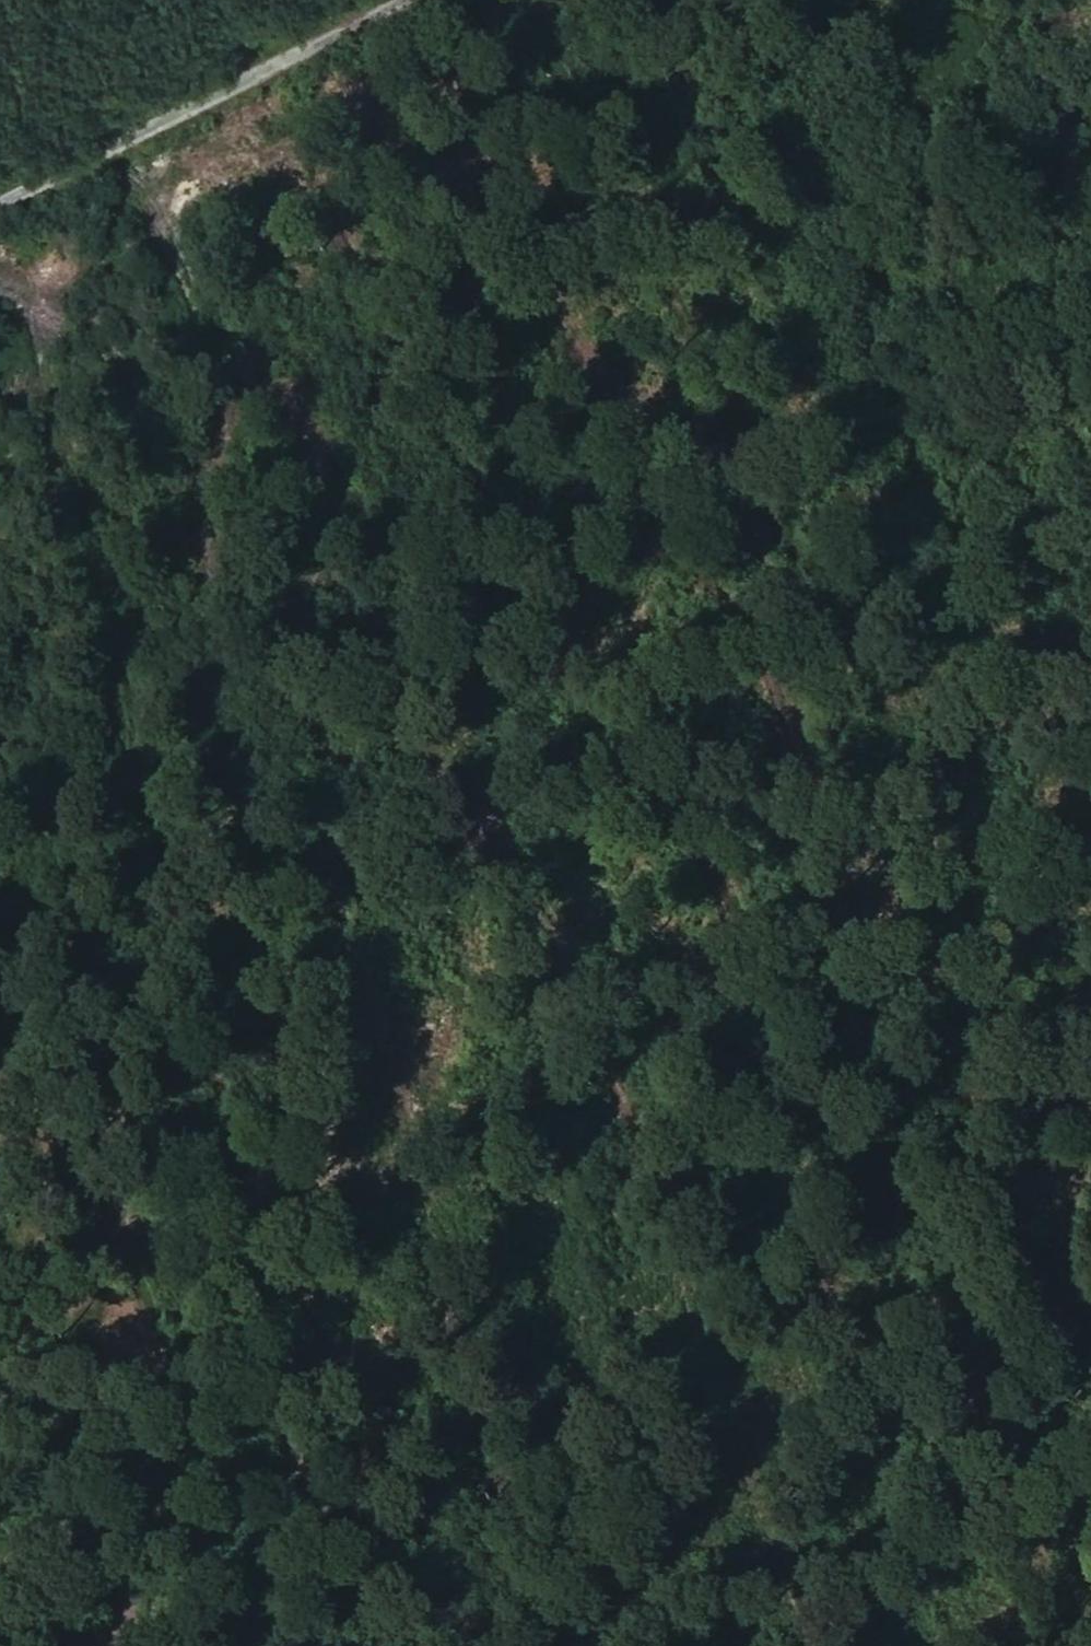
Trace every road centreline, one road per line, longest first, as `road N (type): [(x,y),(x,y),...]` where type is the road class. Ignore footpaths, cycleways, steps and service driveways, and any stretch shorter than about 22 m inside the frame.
road 1 (track): [(0,205),(408,0)]

